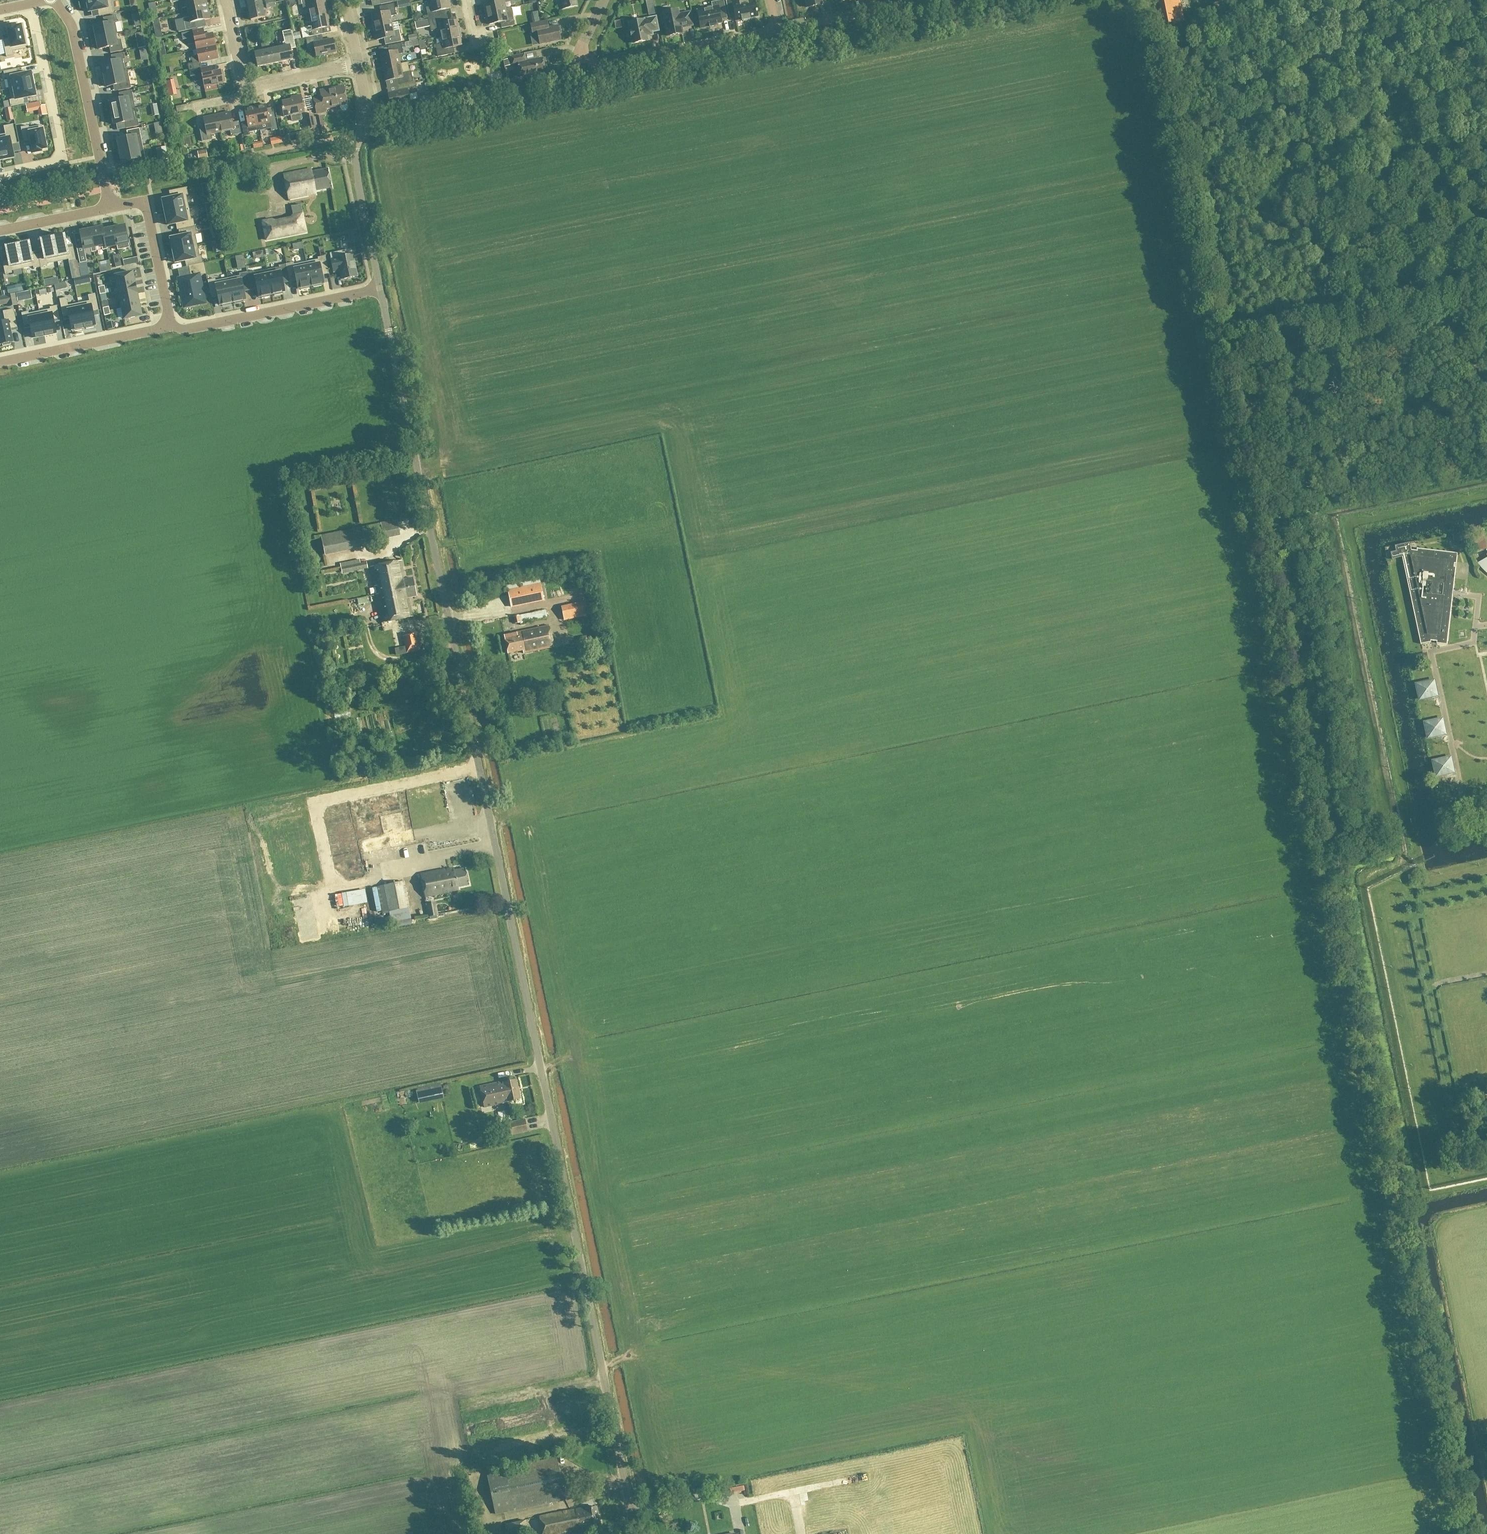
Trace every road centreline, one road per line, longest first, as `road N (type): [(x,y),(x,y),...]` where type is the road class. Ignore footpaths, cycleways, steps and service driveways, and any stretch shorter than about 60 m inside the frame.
road 1 (track): [(1469,1533),(1148,0)]
road 2 (unclassified): [(637,1533),(379,289)]
road 3 (unclassified): [(1015,0),(360,135)]
road 4 (track): [(1486,294),(1222,345)]
road 5 (residential): [(0,176),(56,163),(61,148),(31,4)]
road 6 (residential): [(109,208),(72,29),(54,0)]
road 7 (residential): [(171,327),(379,289)]
road 8 (residential): [(778,31),(604,67),(577,56)]
road 9 (residential): [(0,362),(171,327)]
road 10 (residential): [(171,327),(145,200),(109,208)]
road 11 (unclassified): [(379,289),(355,162),(360,135)]
road 12 (residential): [(913,3),(778,31)]

